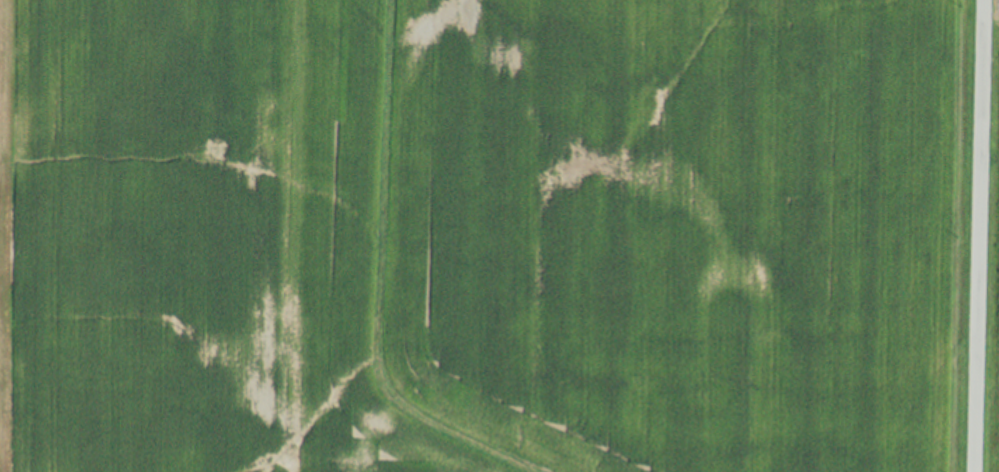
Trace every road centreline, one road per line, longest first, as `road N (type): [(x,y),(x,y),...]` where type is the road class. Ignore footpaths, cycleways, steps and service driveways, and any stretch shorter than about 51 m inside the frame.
road 1 (residential): [(975,471),(986,0)]

